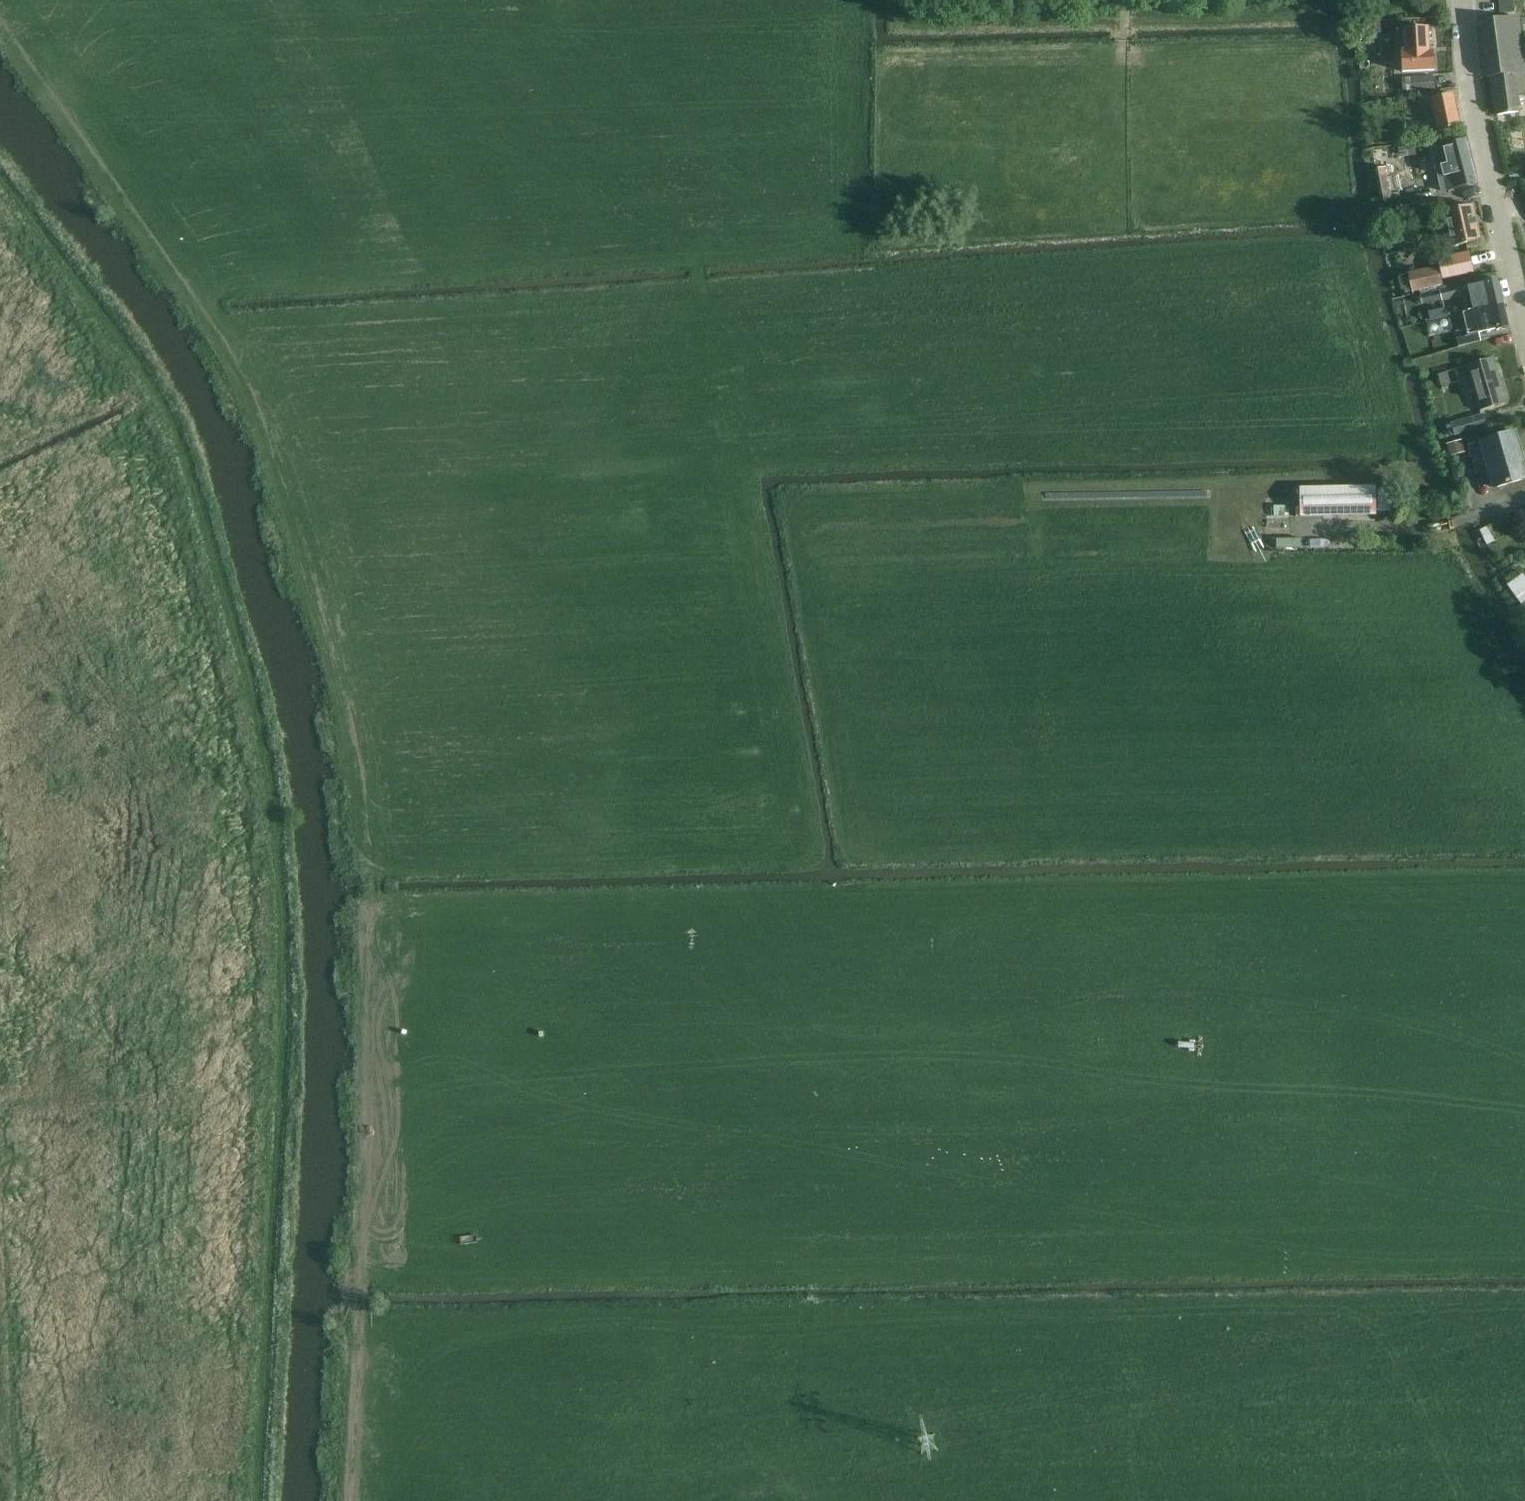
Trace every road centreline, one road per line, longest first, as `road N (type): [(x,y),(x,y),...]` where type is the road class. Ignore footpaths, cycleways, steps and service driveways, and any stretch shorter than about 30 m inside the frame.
road 1 (unclassified): [(1524,334),(1484,151),(1462,0)]

